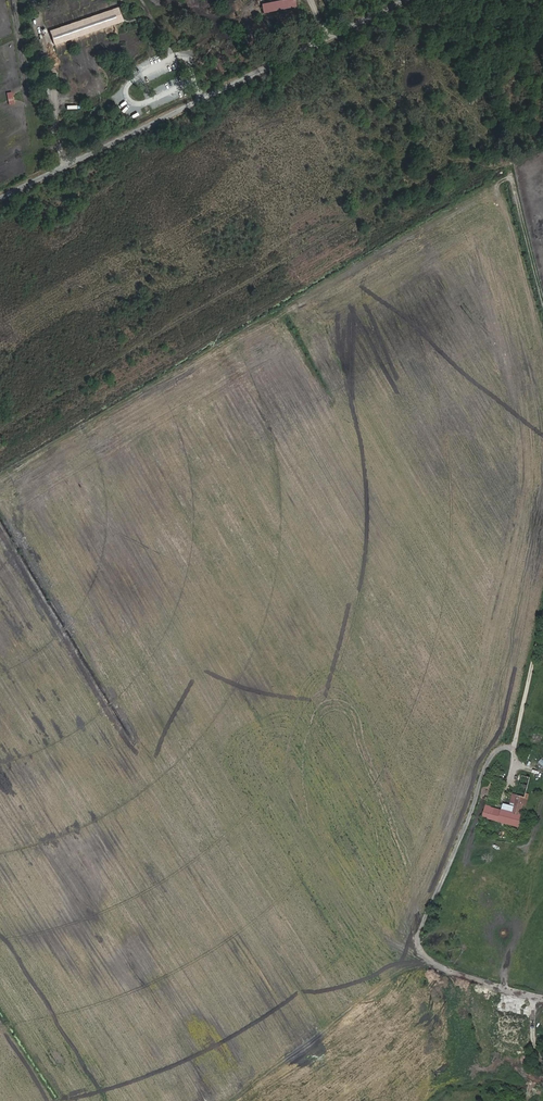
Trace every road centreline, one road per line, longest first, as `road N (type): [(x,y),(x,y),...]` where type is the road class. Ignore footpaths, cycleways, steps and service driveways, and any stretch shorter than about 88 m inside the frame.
road 1 (unclassified): [(0,198),(405,0)]

